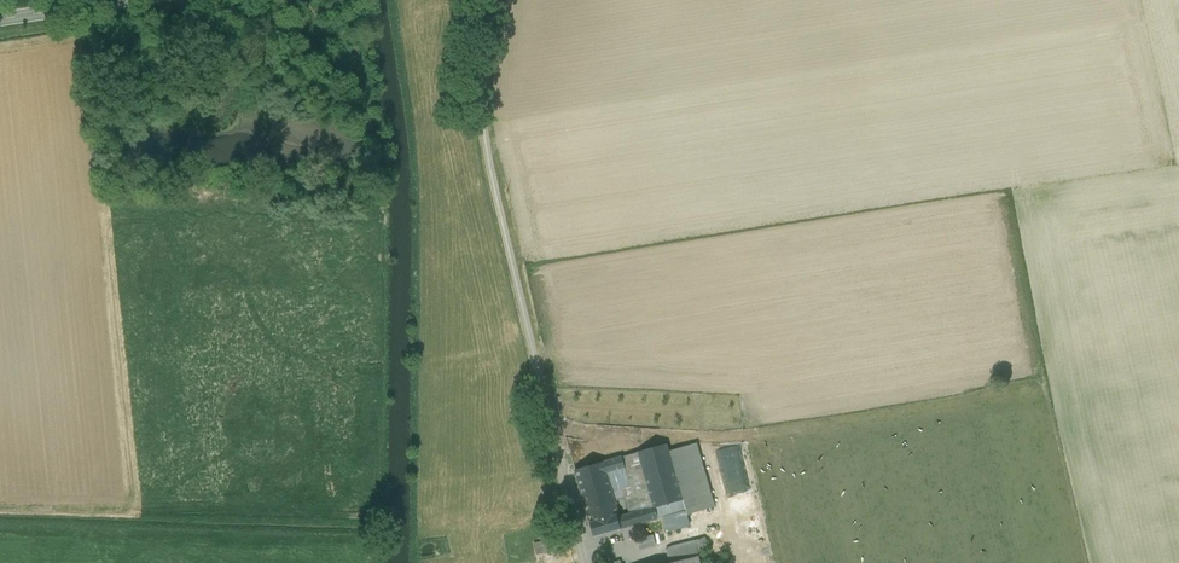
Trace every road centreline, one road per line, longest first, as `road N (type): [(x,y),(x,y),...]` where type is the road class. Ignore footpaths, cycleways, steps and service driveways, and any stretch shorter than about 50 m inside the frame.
road 1 (unclassified): [(491,0),(478,119),(581,562)]
road 2 (tertiary): [(0,19),(128,0)]

